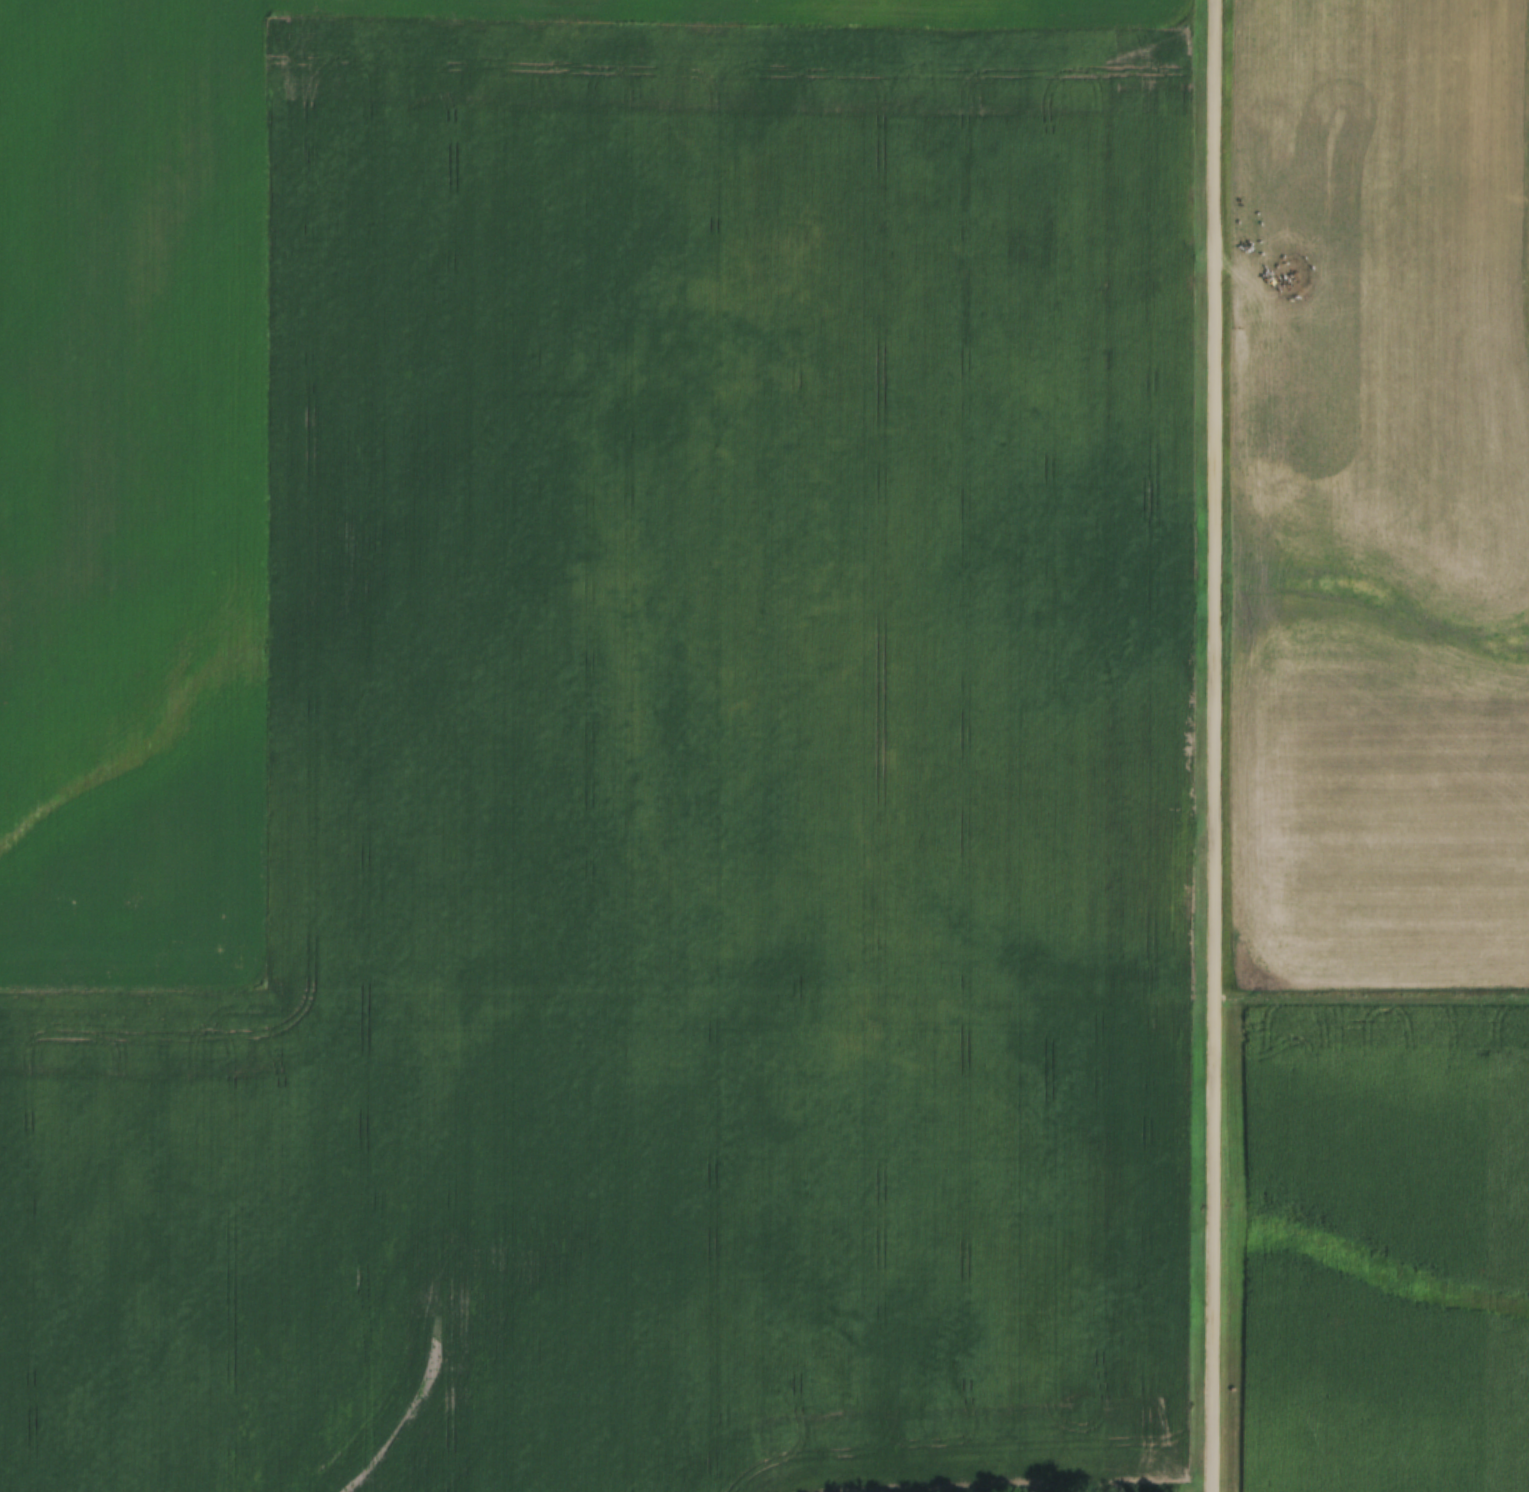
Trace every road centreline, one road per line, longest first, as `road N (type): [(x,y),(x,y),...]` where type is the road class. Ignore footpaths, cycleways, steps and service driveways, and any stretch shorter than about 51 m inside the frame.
road 1 (residential): [(1219,0),(1215,1491)]

